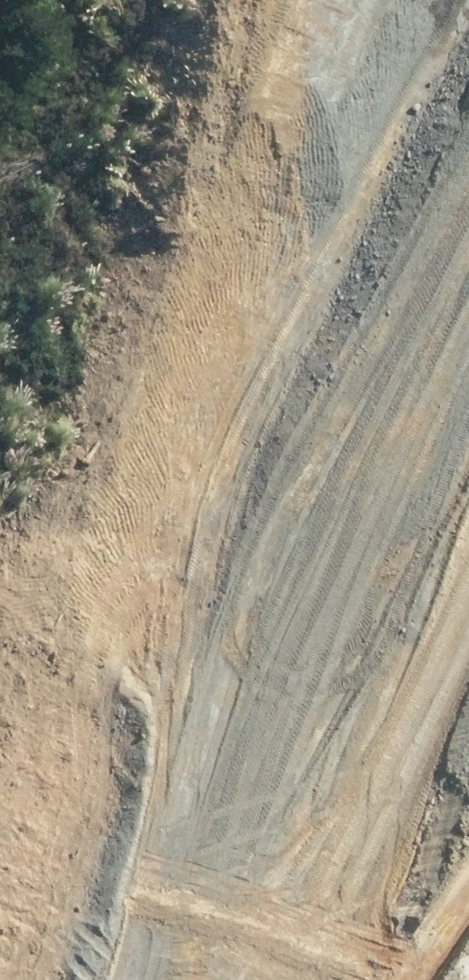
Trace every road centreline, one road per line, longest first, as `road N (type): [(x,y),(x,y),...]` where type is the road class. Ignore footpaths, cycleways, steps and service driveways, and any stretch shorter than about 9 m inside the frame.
road 1 (trunk): [(118,979),(282,568),(468,158)]
road 2 (trunk): [(468,372),(379,563),(219,979)]
road 3 (track): [(0,519),(184,417),(468,359)]

